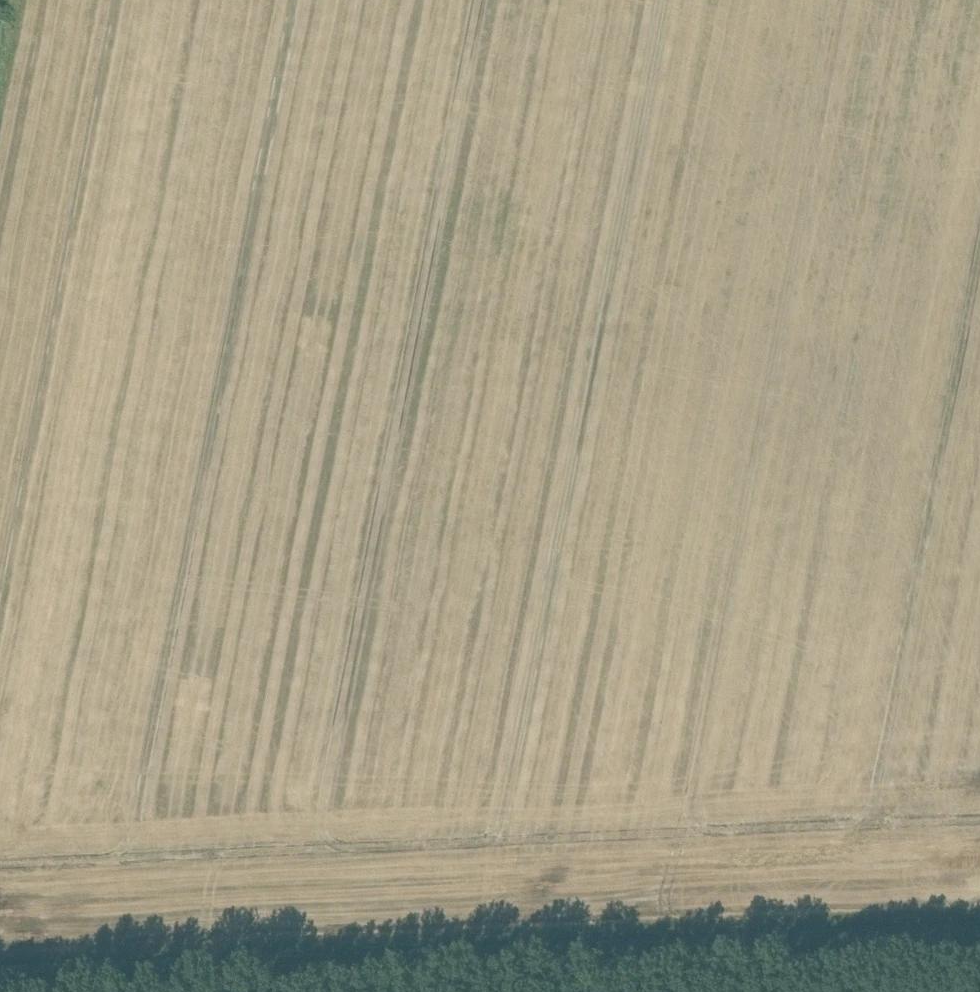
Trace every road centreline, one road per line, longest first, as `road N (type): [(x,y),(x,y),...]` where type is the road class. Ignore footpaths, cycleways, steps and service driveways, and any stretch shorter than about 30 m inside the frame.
road 1 (track): [(979,904),(0,949)]
road 2 (track): [(979,952),(77,991)]

